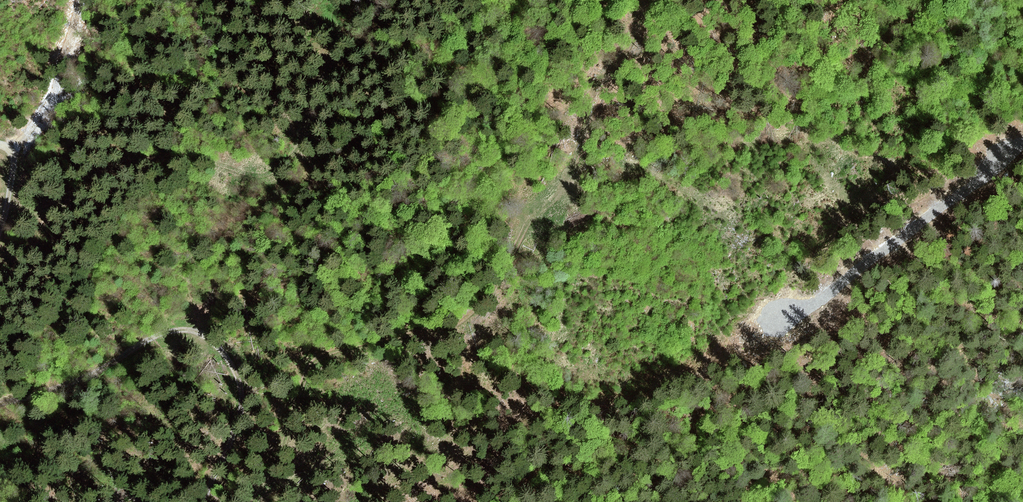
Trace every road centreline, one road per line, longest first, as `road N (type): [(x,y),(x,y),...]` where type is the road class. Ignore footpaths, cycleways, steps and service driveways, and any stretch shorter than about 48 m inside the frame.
road 1 (track): [(252,501),(281,462),(317,360),(353,346),(442,331),(473,314),(495,286),(562,188),(597,83),(632,43),(642,0)]
road 2 (track): [(0,404),(80,379),(161,336),(200,331),(235,369),(243,402),(205,501)]
road 3 (track): [(261,490),(307,477),(422,396),(531,361),(562,334)]
road 4 (track): [(1022,141),(820,308),(784,319)]
road 5 (track): [(81,0),(51,102),(12,152)]

